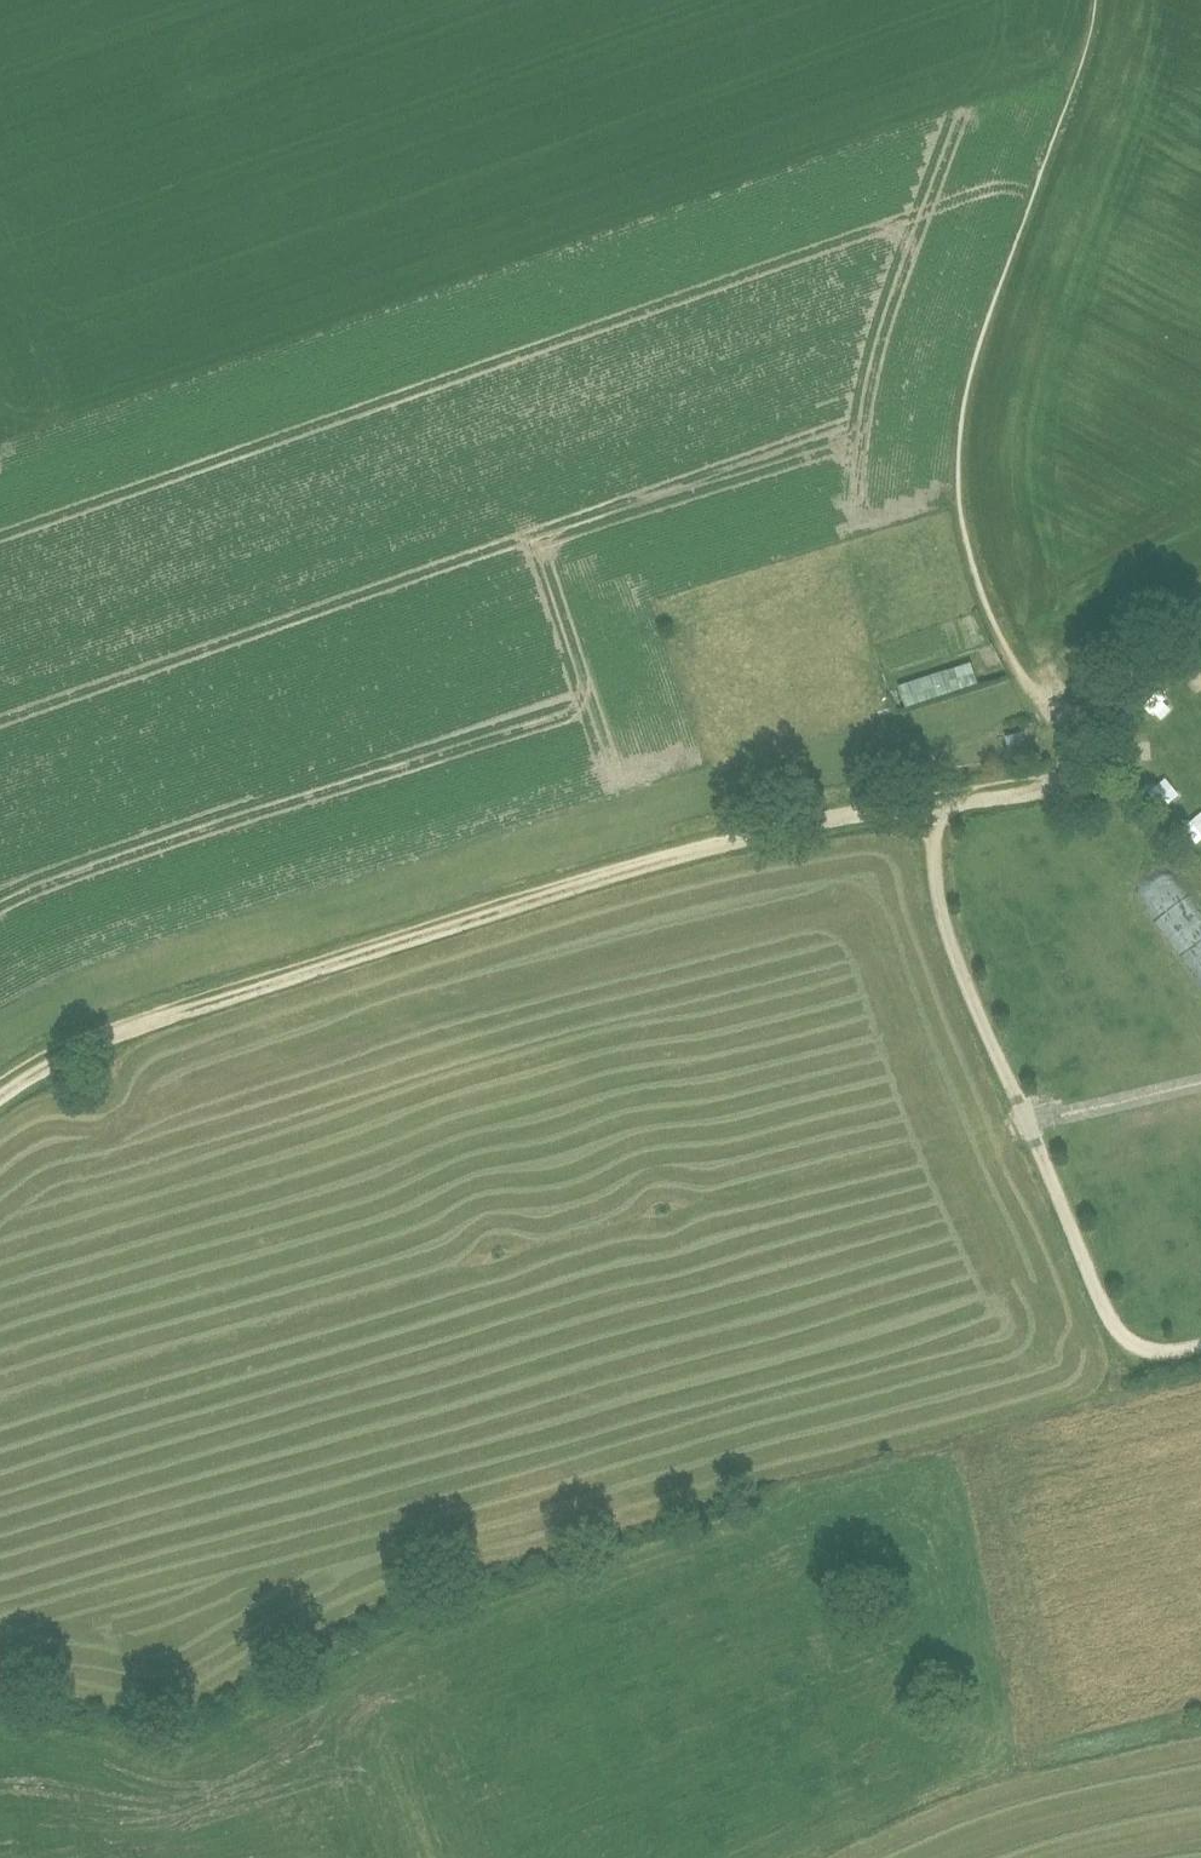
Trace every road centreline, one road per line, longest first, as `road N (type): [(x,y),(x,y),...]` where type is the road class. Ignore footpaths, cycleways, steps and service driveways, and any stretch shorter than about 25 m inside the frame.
road 1 (track): [(936,805),(750,839),(581,887),(98,1041),(0,1097)]
road 2 (unclassified): [(1200,1347),(1164,1353),(1136,1347),(1099,1297),(941,916),(936,805)]
road 3 (track): [(1200,622),(1124,673),(1077,752)]
road 4 (unclassified): [(1077,752),(1059,787),(936,805)]

